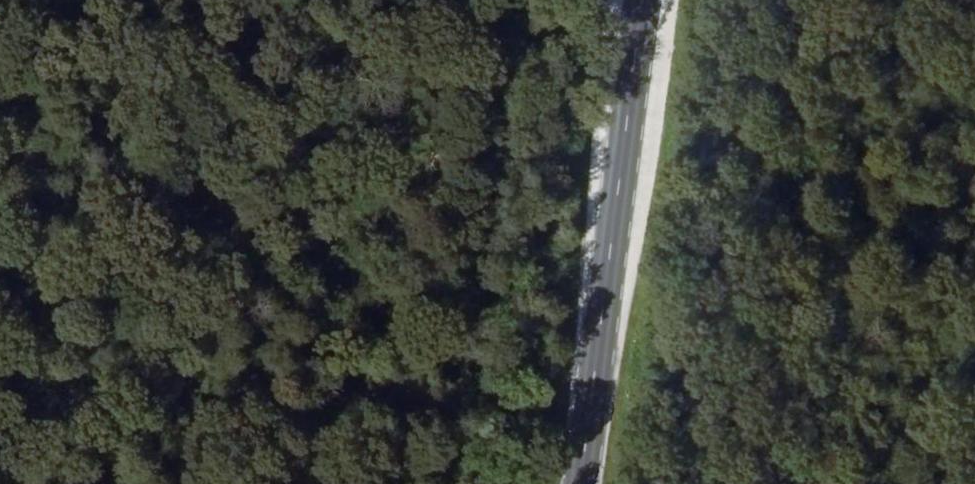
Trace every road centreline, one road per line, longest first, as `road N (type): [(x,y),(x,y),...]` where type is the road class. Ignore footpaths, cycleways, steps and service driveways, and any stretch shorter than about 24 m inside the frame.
road 1 (primary): [(641,0),(579,483)]

